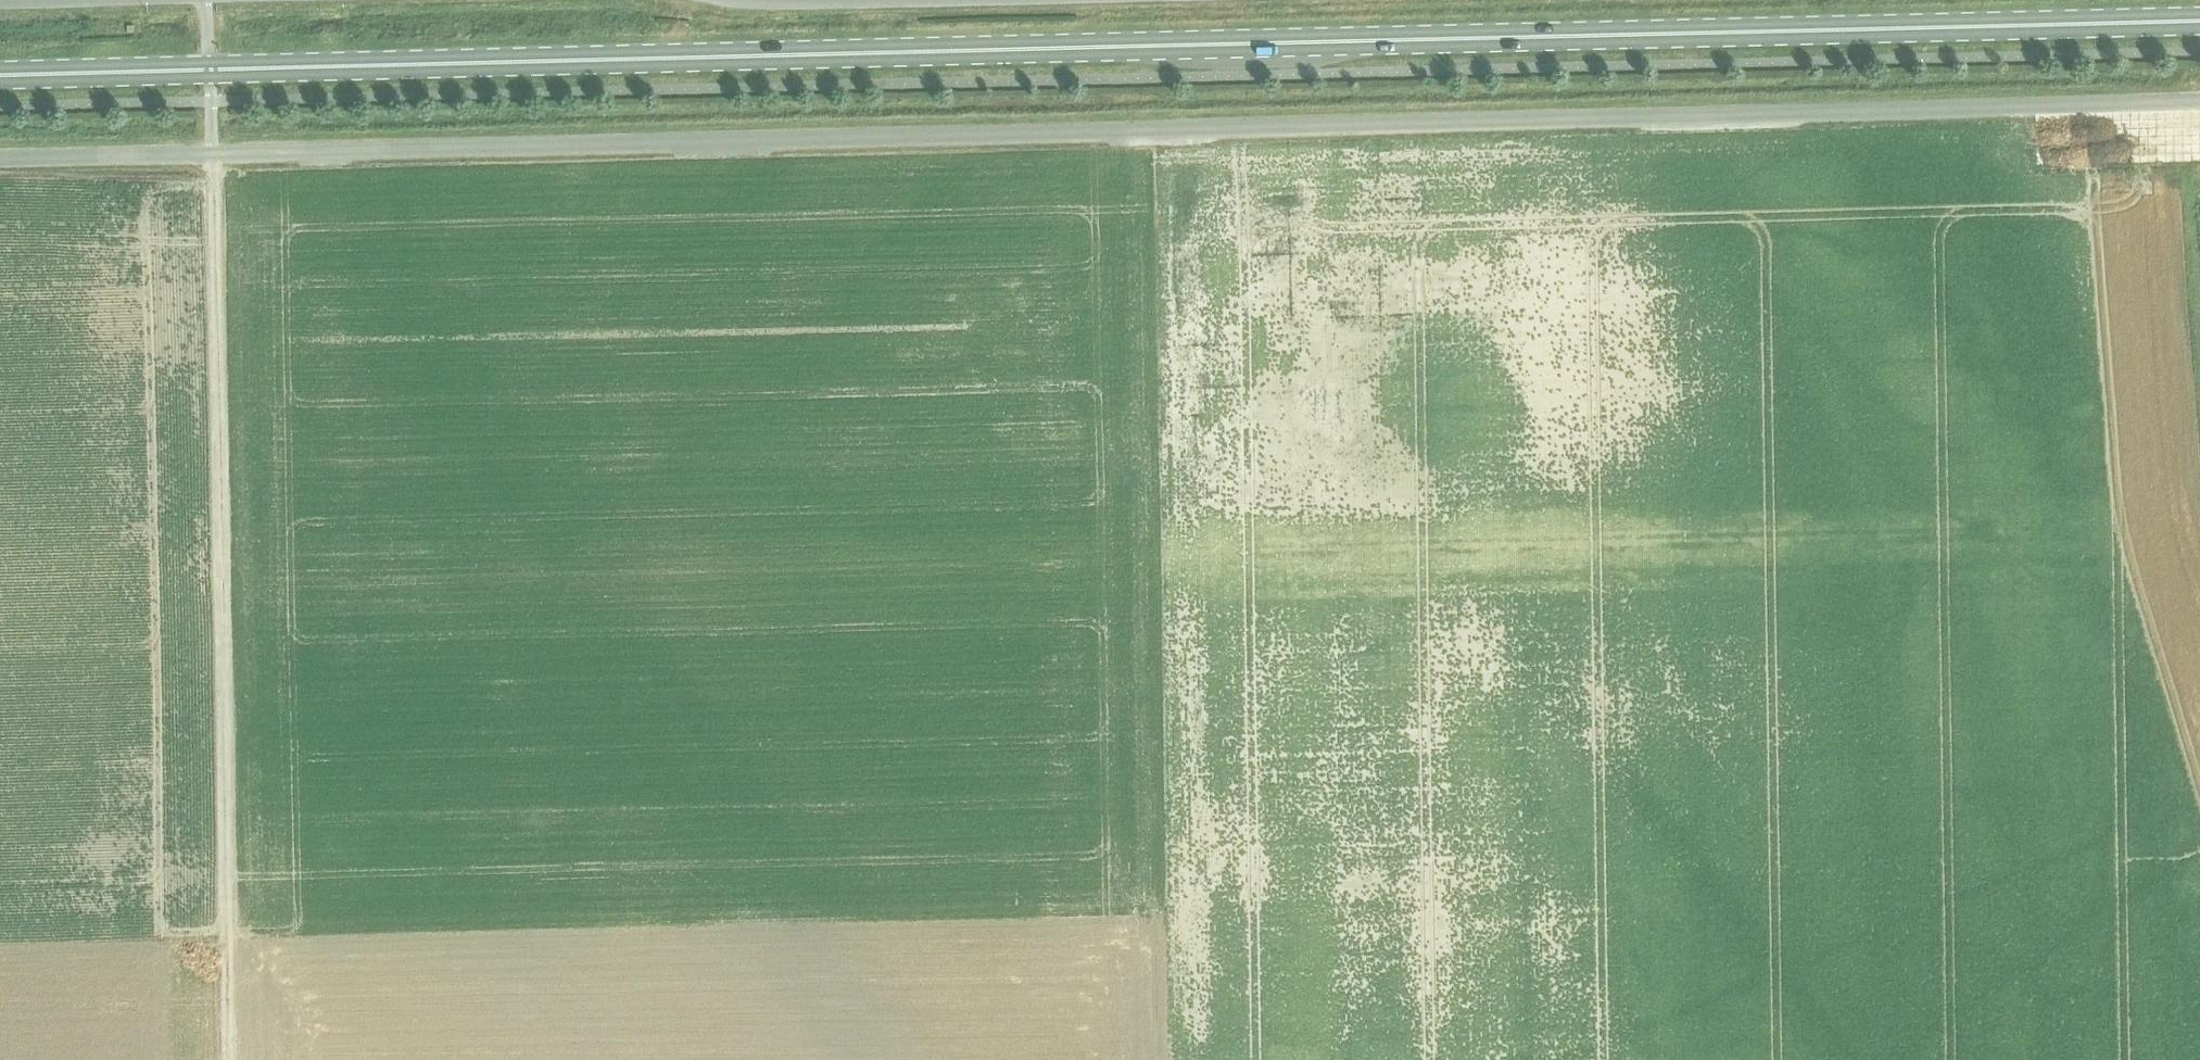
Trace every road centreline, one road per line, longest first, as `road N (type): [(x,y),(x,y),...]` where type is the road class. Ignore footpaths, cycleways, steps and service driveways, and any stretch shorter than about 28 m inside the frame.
road 1 (unclassified): [(0,157),(2199,101)]
road 2 (primary): [(0,74),(2199,20)]
road 3 (track): [(214,150),(234,1059)]

